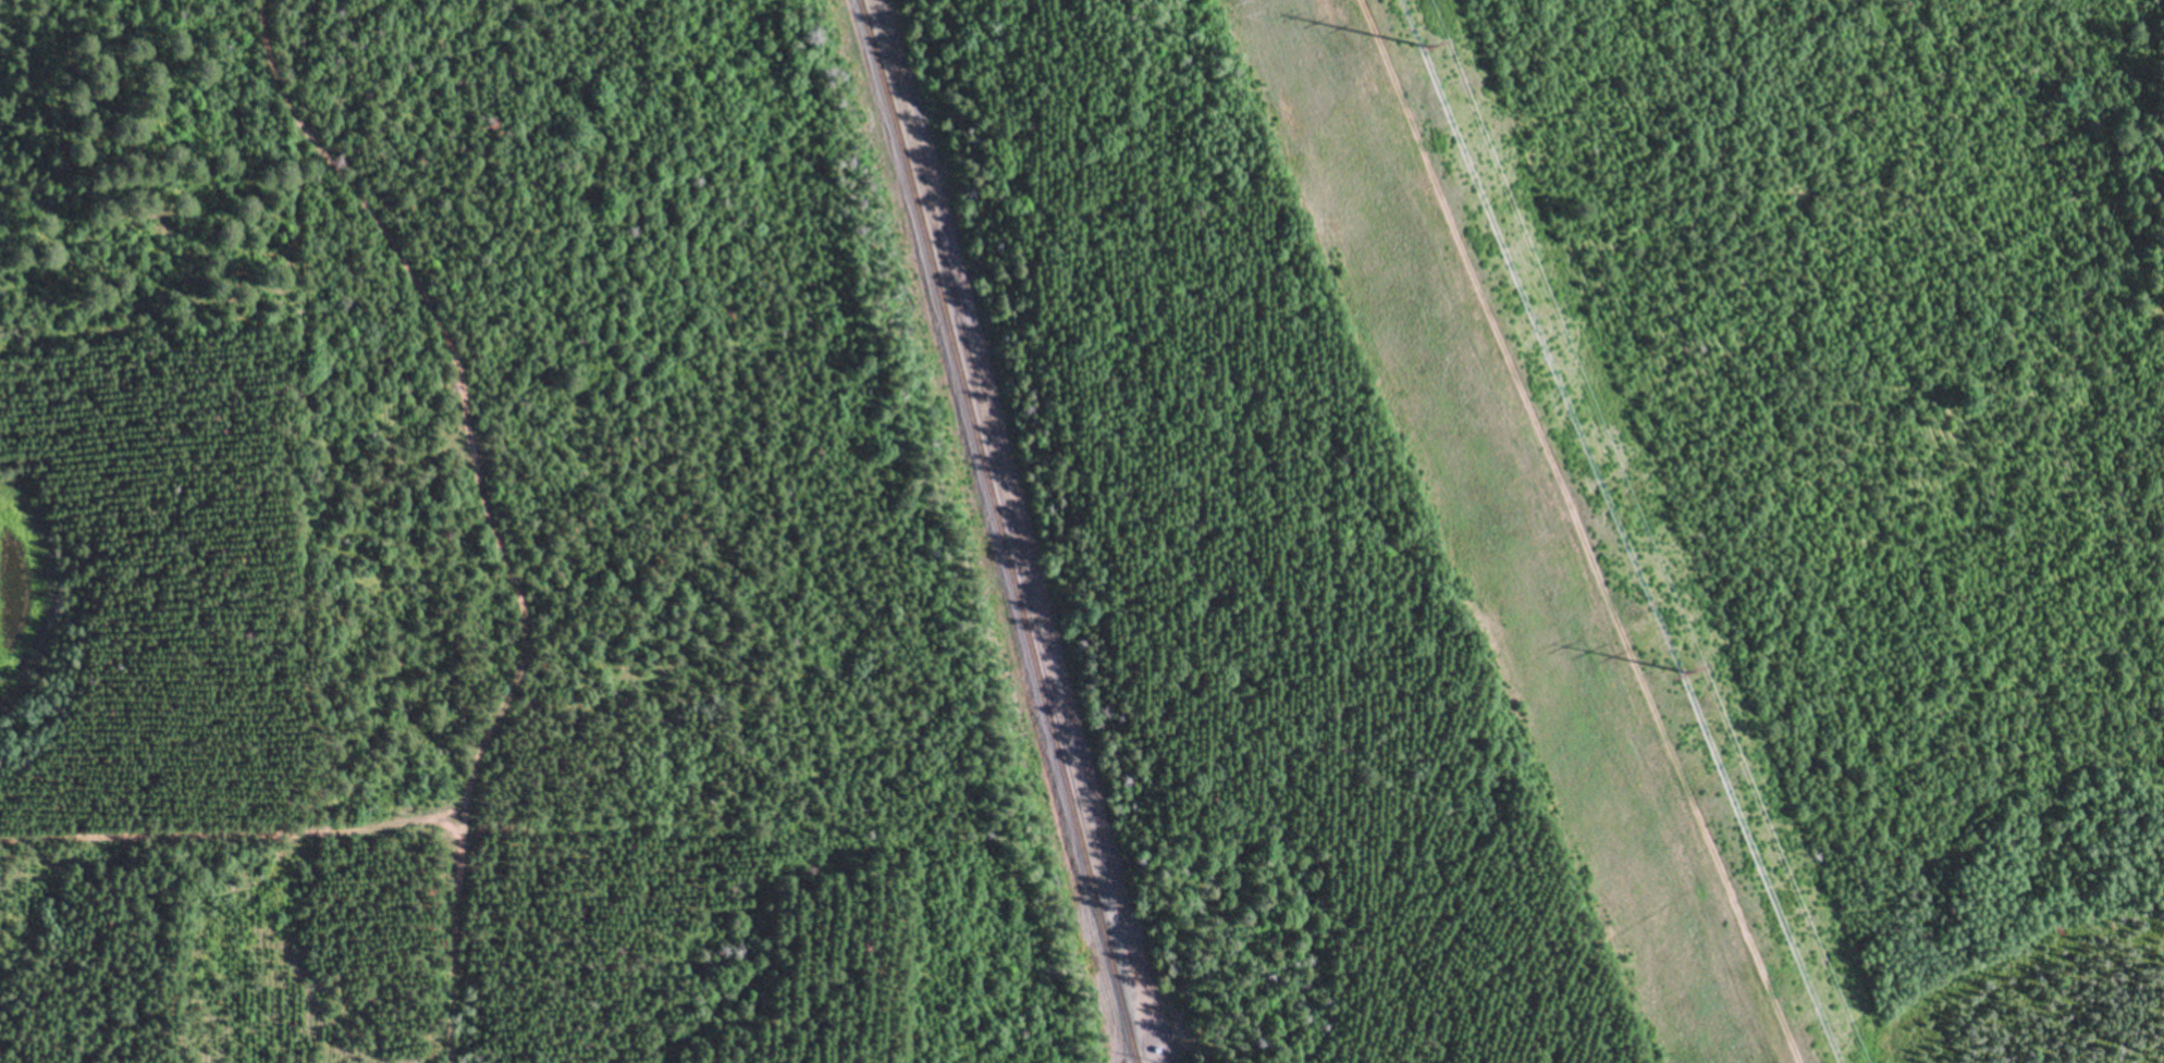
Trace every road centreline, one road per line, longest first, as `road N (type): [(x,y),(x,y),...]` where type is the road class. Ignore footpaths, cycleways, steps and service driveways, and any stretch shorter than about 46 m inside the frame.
road 1 (track): [(894,0),(1164,1062)]
road 2 (track): [(456,1062),(451,945),(468,813)]

